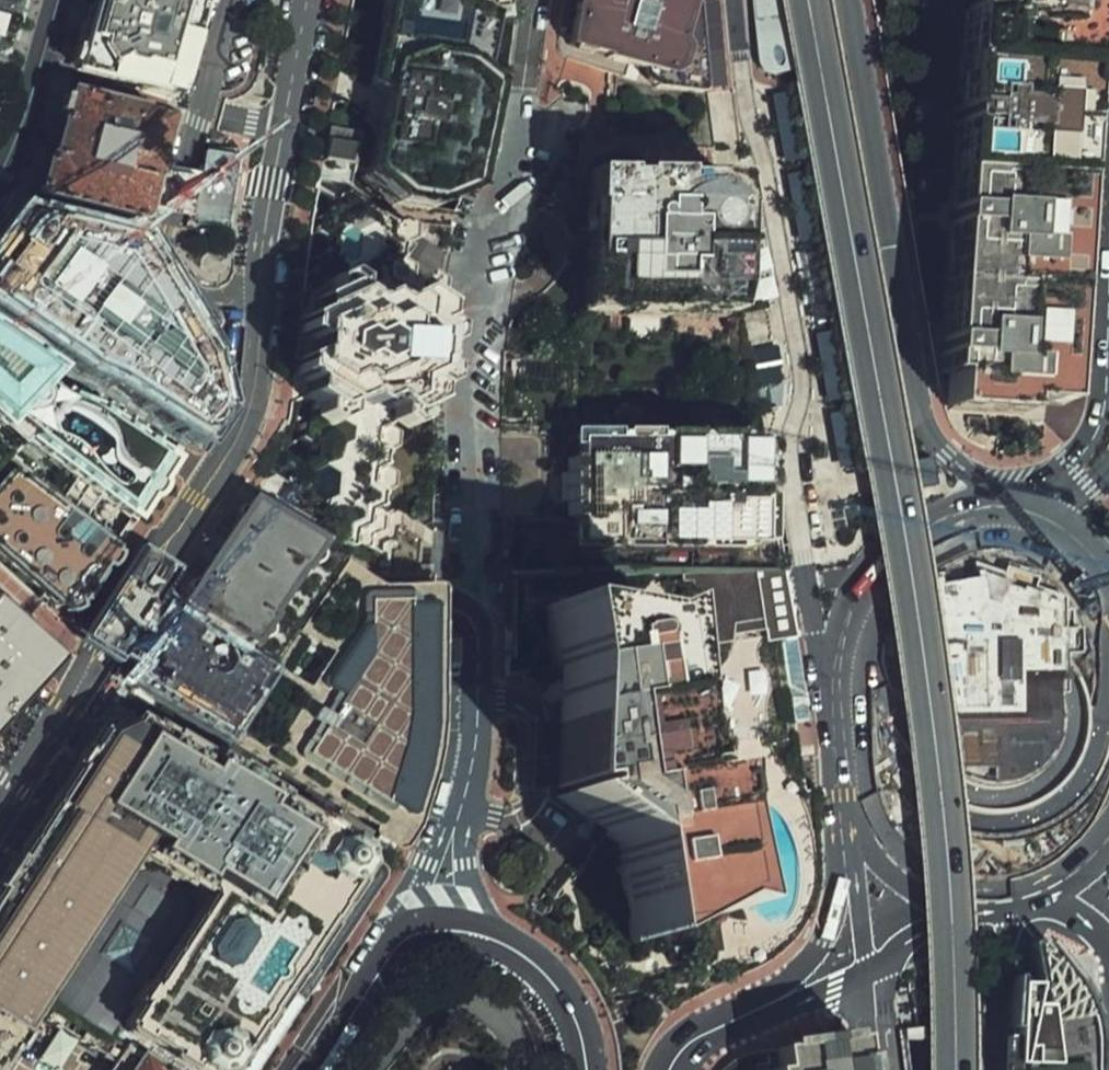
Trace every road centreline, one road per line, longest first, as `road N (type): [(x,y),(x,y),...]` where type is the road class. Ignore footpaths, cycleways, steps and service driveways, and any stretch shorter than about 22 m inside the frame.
road 1 (primary): [(806,0),(932,735),(952,1069)]
road 2 (primary): [(736,0),(748,122),(763,160),(803,378),(788,465),(819,638),(840,676)]
road 3 (residential): [(0,812),(230,446),(265,297)]
road 4 (primary): [(1000,498),(950,454),(919,410),(849,0)]
road 5 (residential): [(265,297),(195,294),(164,240),(230,0)]
road 6 (residential): [(265,297),(262,245),(311,0)]
road 7 (residential): [(847,759),(833,920),(807,966),(765,1007)]
road 8 (secondary): [(1000,498),(924,522),(887,554),(848,620),(840,676)]
road 9 (tertiary): [(1108,283),(1097,431),(1070,462),(1017,498)]
road 10 (secondary): [(847,759),(872,826),(900,870),(955,899),(1009,901)]
road 11 (secondary): [(847,759),(870,971)]
road 12 (residential): [(466,793),(475,747),(469,606)]
road 13 (tertiary): [(0,174),(62,0)]
road 14 (residential): [(588,1069),(565,995),(541,967),(495,936)]
road 15 (residential): [(315,1069),(398,947),(415,935)]
road 16 (primary): [(1002,1069),(1009,901)]
road 17 (residential): [(870,971),(931,928),(1009,901)]
road 18 (residential): [(466,793),(431,863),(415,935)]
road 19 (residential): [(495,936),(482,923),(464,872),(466,793)]
road 20 (secondary): [(1108,576),(1059,518),(1017,498)]

